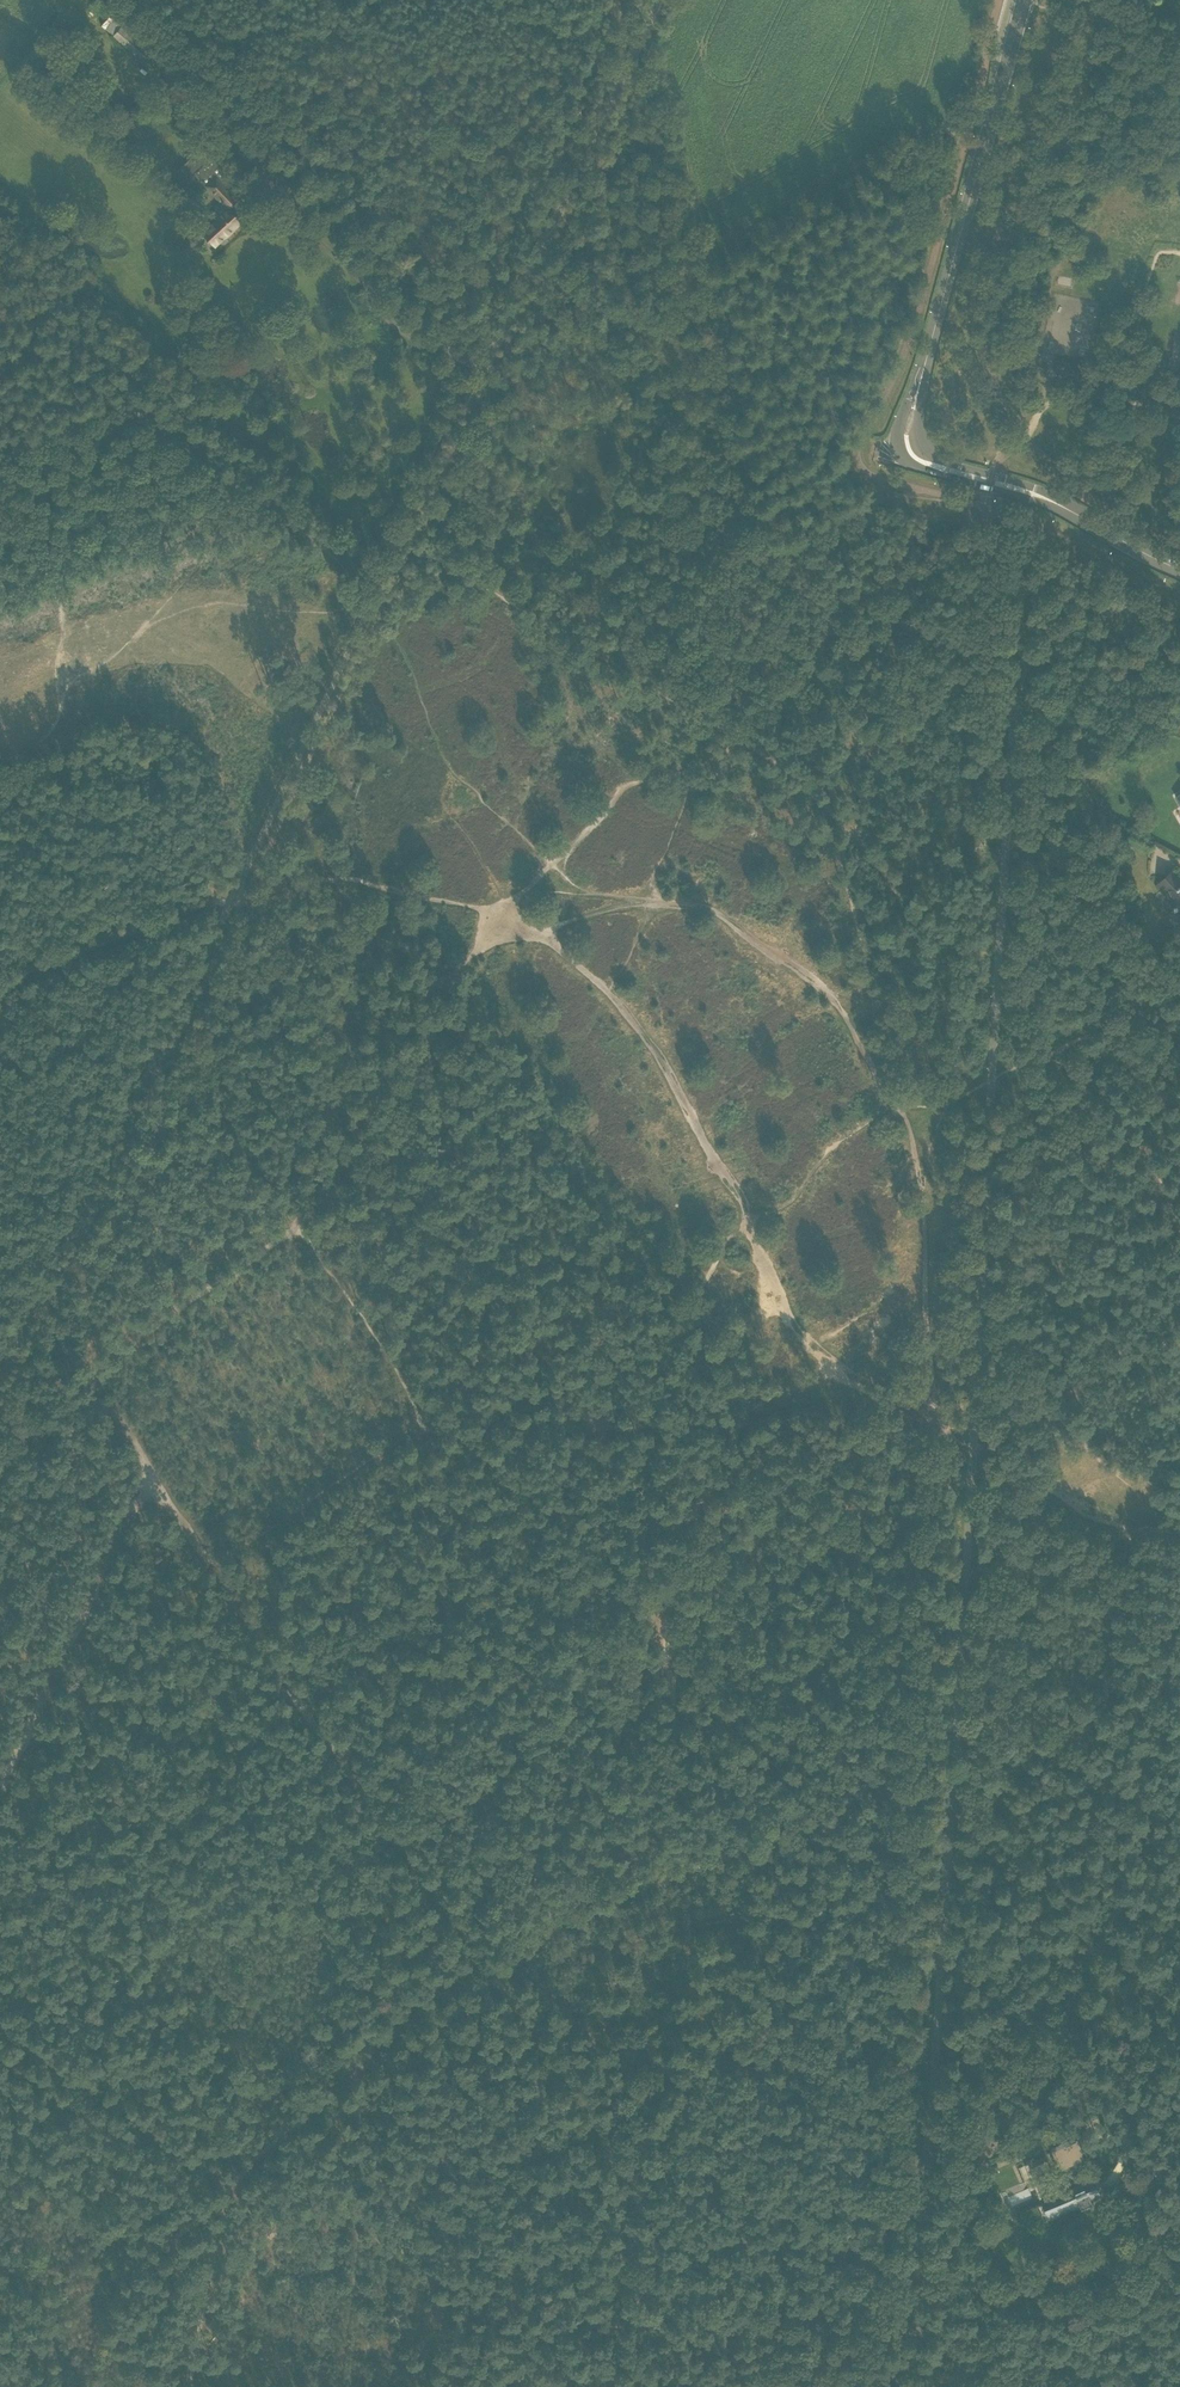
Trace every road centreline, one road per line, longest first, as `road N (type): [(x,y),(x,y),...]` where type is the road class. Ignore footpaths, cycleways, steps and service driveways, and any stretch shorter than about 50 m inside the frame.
road 1 (track): [(96,1370),(300,1226),(432,1033),(446,988),(470,956),(520,935),(649,901),(718,910),(829,989),(886,1087)]
road 2 (track): [(718,1838),(764,1823),(776,1809),(820,1787),(866,1736),(1055,1735),(1097,1763),(1179,1889)]
road 3 (track): [(188,2386),(235,2170),(477,1954)]
road 4 (track): [(552,1354),(258,906)]
road 5 (track): [(540,930),(653,1041),(721,1176),(750,1209),(785,1324),(812,1349)]
road 6 (track): [(437,1891),(152,1478)]
road 7 (track): [(53,1296),(245,892)]
road 8 (track): [(718,1838),(675,1748),(657,1591),(594,1427)]
road 9 (unclassified): [(479,378),(661,0)]
road 10 (secondary): [(919,385),(1024,0)]
road 11 (track): [(152,1478),(0,1798)]
road 12 (track): [(477,1954),(624,2170),(622,2253)]
road 13 (track): [(886,1087),(920,1177),(936,1421)]
road 14 (track): [(449,573),(737,737)]
road 15 (track): [(245,892),(385,595)]
road 16 (track): [(0,2021),(229,2186)]
road 17 (track): [(874,501),(848,552),(813,666),(737,737)]
road 18 (track): [(718,1838),(812,1982),(880,2063)]
road 19 (track): [(1179,1538),(1091,1518),(985,1439),(936,1421)]
road 20 (track): [(712,270),(763,535)]
road 21 (track): [(477,1954),(550,1911),(718,1838)]
road 22 (track): [(748,1598),(758,1544),(783,1512),(916,1410)]
road 23 (track): [(216,1572),(423,1423)]
road 24 (track): [(0,978),(235,890)]
road 25 (track): [(258,906),(356,879),(495,911)]
road 26 (track): [(962,1095),(1179,993)]
road 27 (track): [(651,39),(686,146),(712,270)]
road 28 (track): [(965,2059),(1052,2039),(1179,1968)]
road 29 (track): [(737,737),(693,769),(625,788),(551,865)]
road 30 (track): [(385,595),(486,387)]
road 31 (track): [(376,591),(204,456)]
road 32 (secondary): [(919,385),(900,421),(905,457),(951,477),(1027,492)]
road 33 (secondary): [(1027,492),(927,456),(917,438),(919,385)]
road 34 (track): [(423,1423),(449,1435),(539,1420),(594,1427)]
road 35 (secondary): [(1179,570),(1027,492)]
road 36 (track): [(763,535),(783,656),(779,695)]
road 37 (track): [(737,737),(852,832)]
road 38 (track): [(138,401),(121,400),(0,445)]
road 39 (track): [(812,1349),(936,1421)]
road 40 (track): [(612,2386),(622,2253)]
road 41 (track): [(551,865),(495,911),(470,956)]
road 42 (track): [(0,1408),(53,1296)]
road 43 (track): [(152,1478),(96,1370)]

